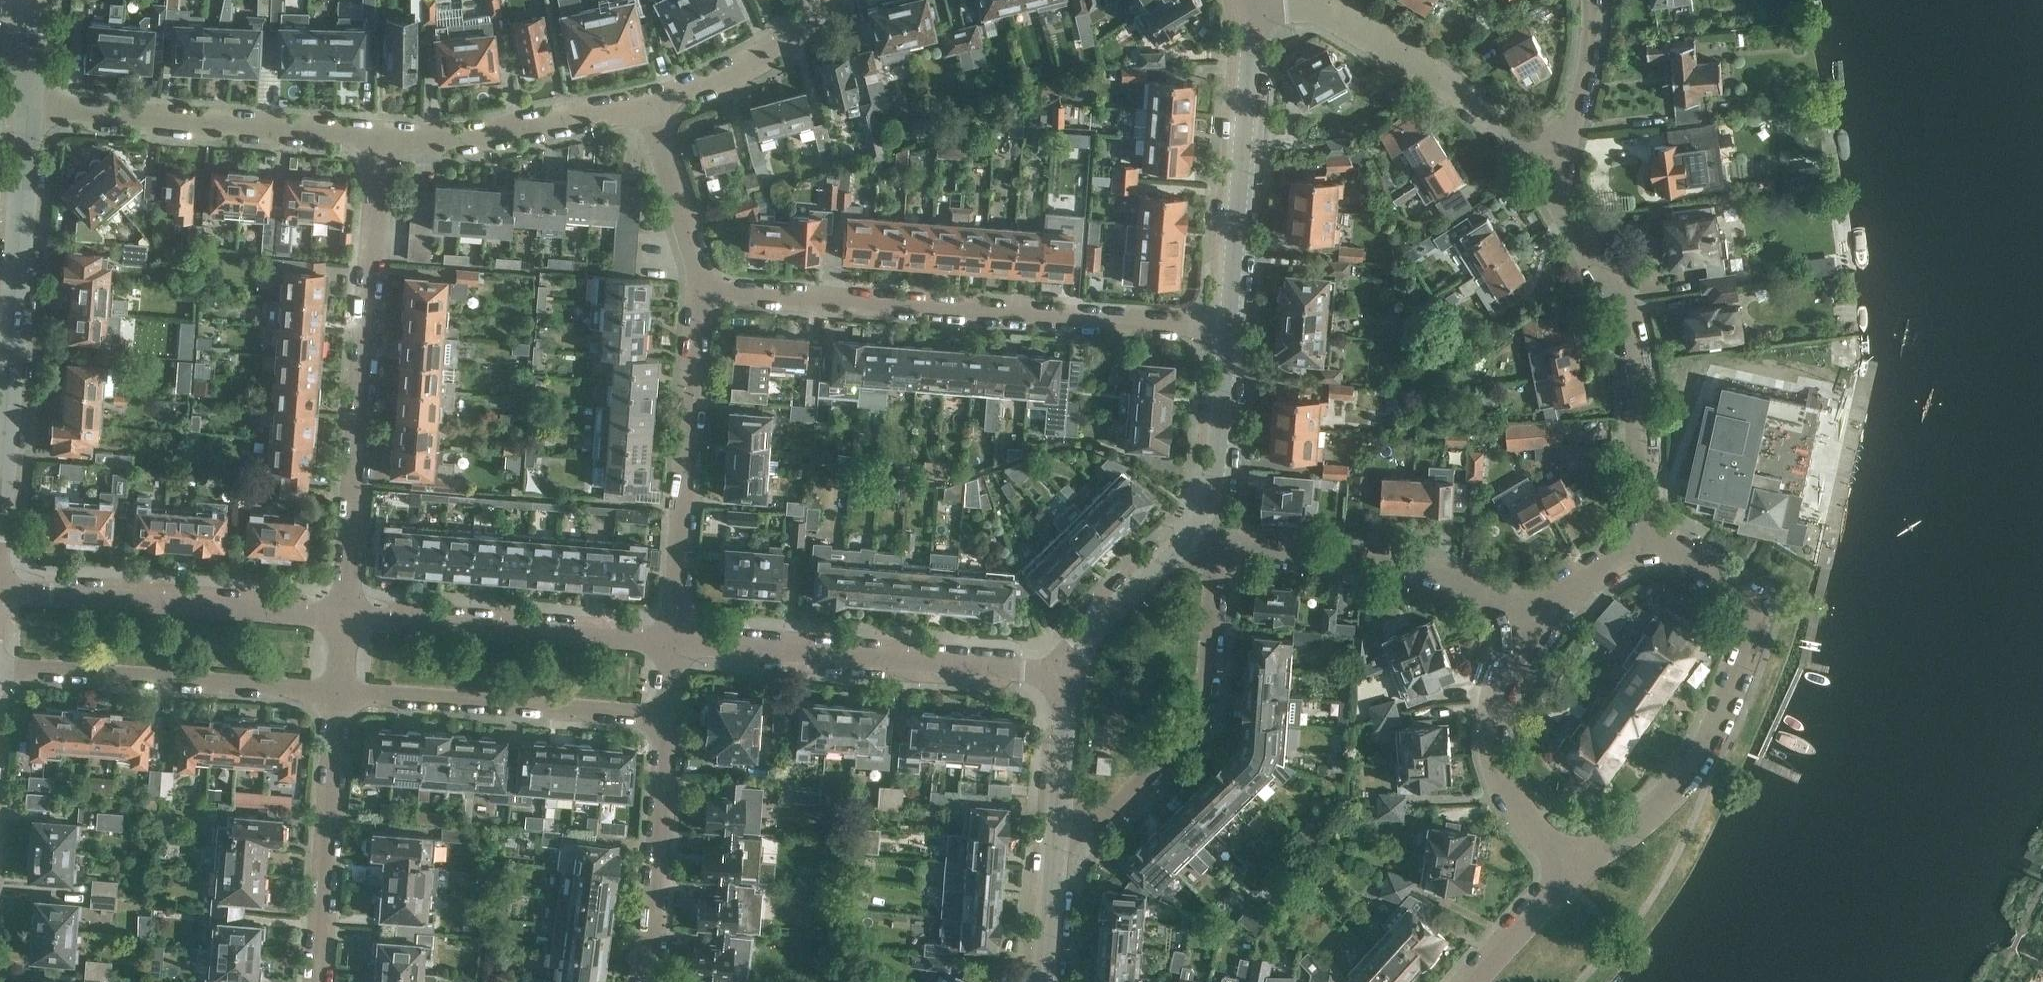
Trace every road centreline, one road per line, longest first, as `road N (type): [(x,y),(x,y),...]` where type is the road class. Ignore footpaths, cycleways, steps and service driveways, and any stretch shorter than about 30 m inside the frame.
road 1 (residential): [(1229,327),(703,291)]
road 2 (residential): [(352,613),(384,137)]
road 3 (residential): [(0,537),(30,112)]
road 4 (residential): [(1658,541),(1633,321),(1551,155)]
road 5 (residential): [(1063,668),(679,640)]
road 6 (residential): [(1058,849),(1117,815),(1208,732),(1217,706),(1225,555)]
road 7 (residential): [(384,137),(30,112)]
road 8 (residential): [(352,613),(0,588)]
road 9 (residential): [(679,640),(703,291)]
road 10 (residential): [(345,692),(0,672)]
road 11 (residential): [(679,640),(352,613)]
road 12 (residential): [(1229,327),(1256,0)]
road 13 (residential): [(667,711),(345,692)]
road 14 (residential): [(1523,614),(1384,561),(1292,551),(1225,555)]
road 15 (residential): [(319,981),(345,692)]
road 16 (residential): [(1700,764),(1752,653),(1758,614),(1742,585),(1658,541)]
road 17 (residential): [(1569,861),(1526,812),(1496,727),(1523,614)]
road 18 (residential): [(646,981),(667,711)]
road 19 (residential): [(651,103),(489,138),(384,137)]
road 20 (residential): [(1551,155),(1326,7)]
road 21 (residential): [(1195,528),(1221,443),(1229,327)]
road 22 (residential): [(822,0),(796,35),(746,69),(651,103)]
road 23 (residential): [(703,291),(651,103)]
road 24 (residential): [(1063,668),(1195,528)]
road 25 (residential): [(1058,849),(1063,668)]
road 26 (residential): [(1700,764),(1635,839),(1569,861)]
road 27 (residential): [(1594,0),(1588,77),(1551,155)]
road 28 (residential): [(1469,981),(1569,861)]
road 29 (residential): [(1523,614),(1627,551),(1658,541)]
road 30 (residential): [(1041,981),(1058,849)]

